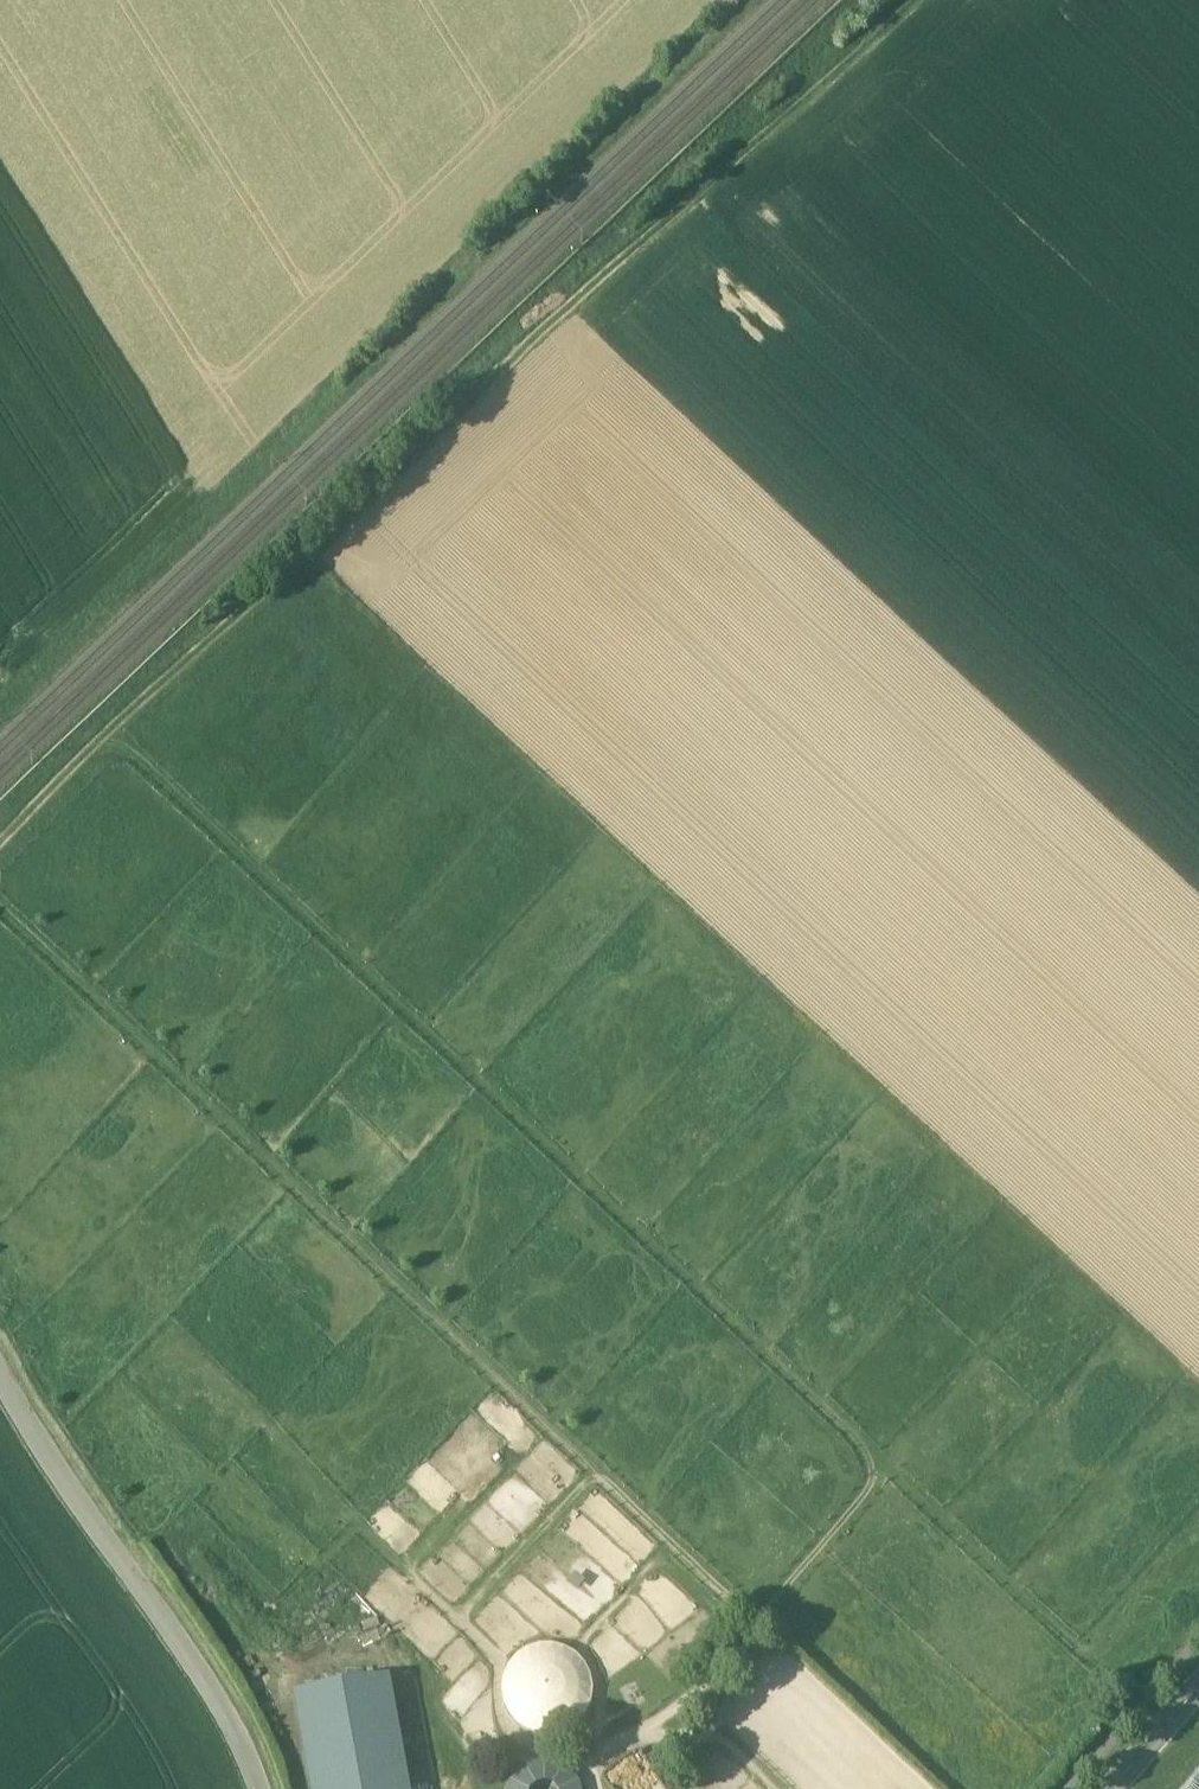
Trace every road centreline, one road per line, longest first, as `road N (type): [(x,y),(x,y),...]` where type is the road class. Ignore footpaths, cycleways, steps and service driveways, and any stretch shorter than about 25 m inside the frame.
road 1 (track): [(0,846),(670,221),(921,0)]
road 2 (unclassified): [(262,1788),(172,1628),(76,1497),(0,1365)]
road 3 (tertiary): [(1198,1685),(1110,1788)]

